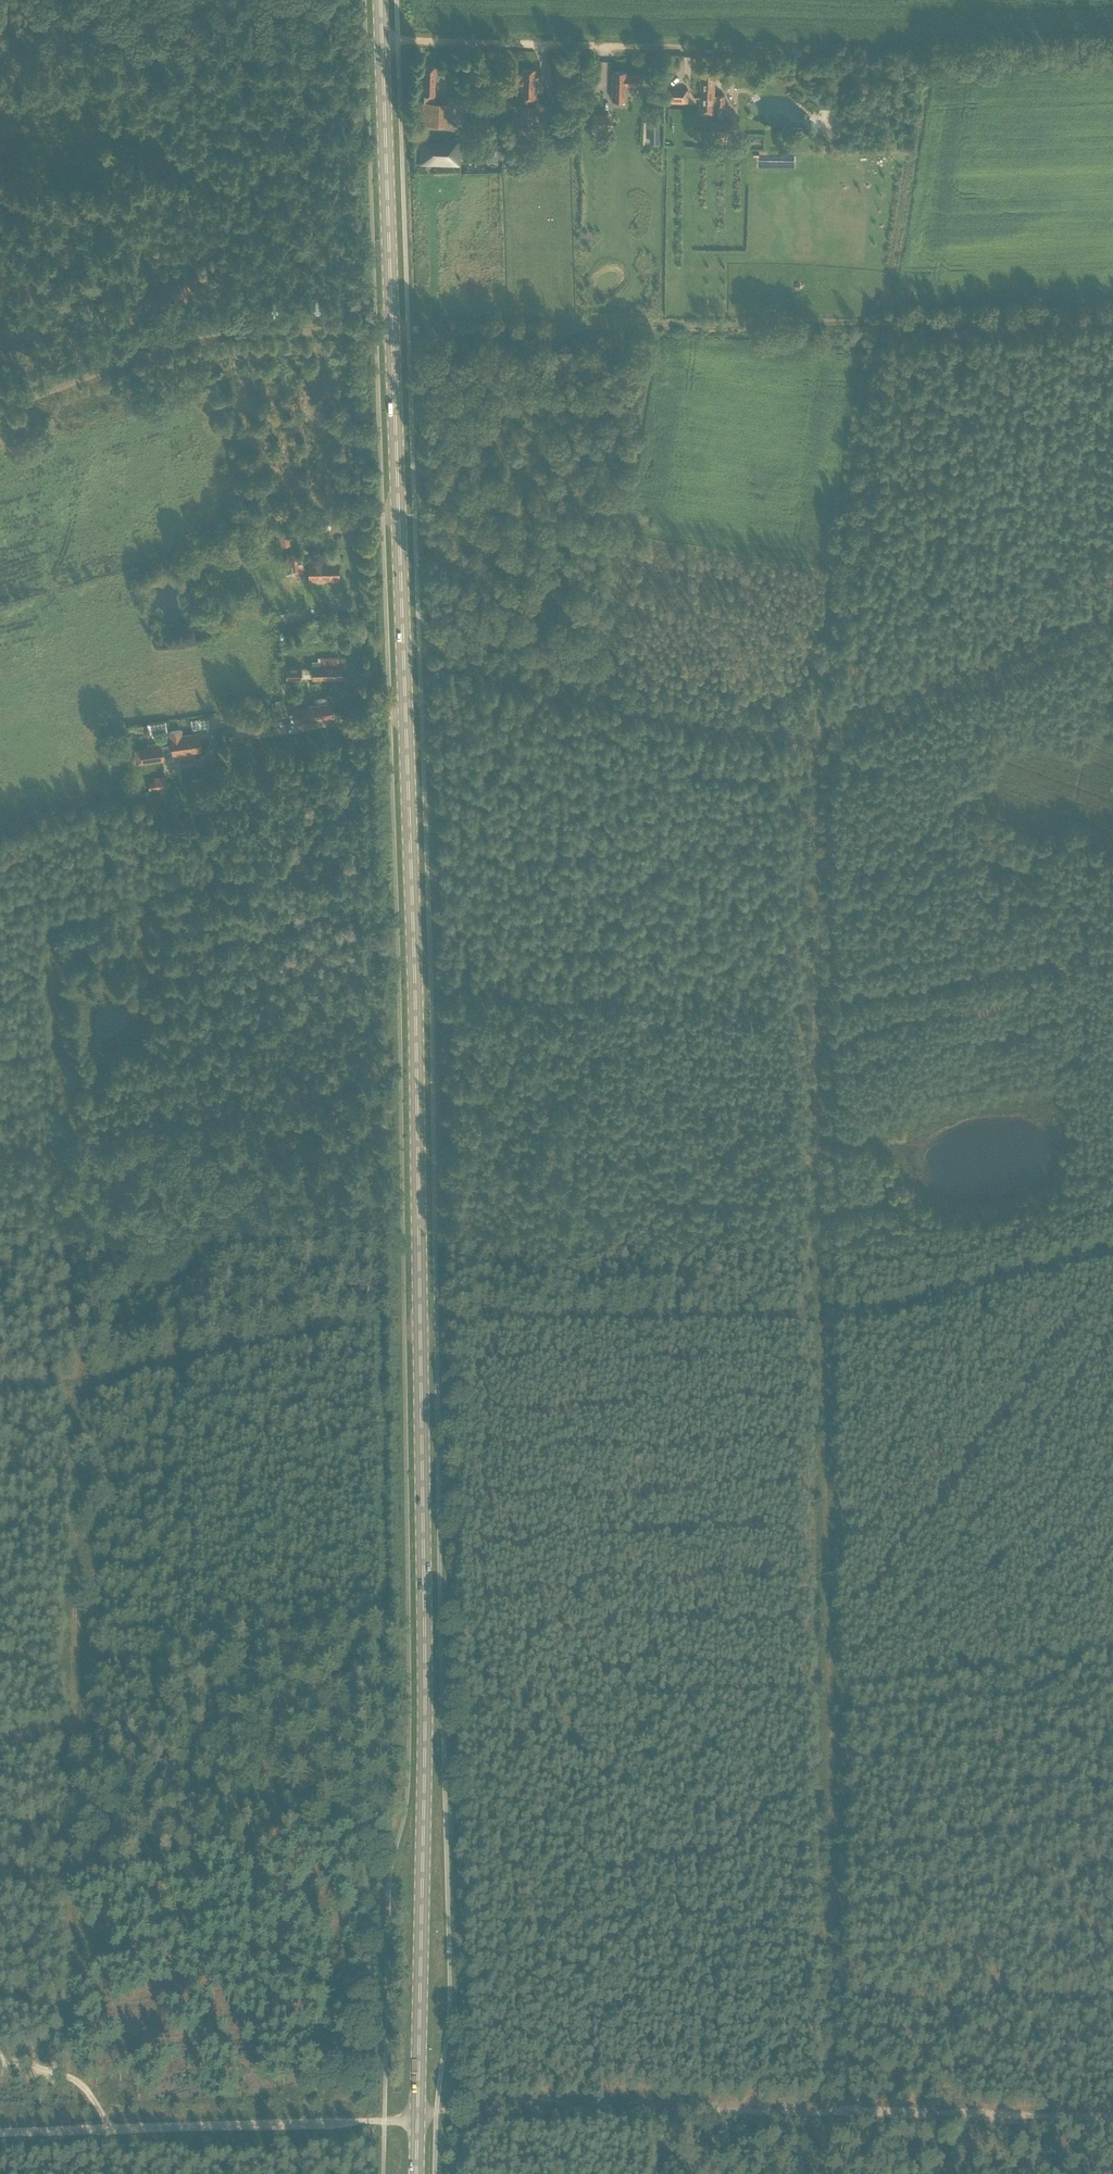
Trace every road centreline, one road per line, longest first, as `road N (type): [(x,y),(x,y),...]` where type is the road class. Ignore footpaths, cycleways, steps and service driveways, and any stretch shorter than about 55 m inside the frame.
road 1 (primary): [(416,2173),(421,1323),(405,715)]
road 2 (track): [(814,999),(831,1694),(419,1715)]
road 3 (track): [(49,1131),(85,1380),(69,1392),(68,2031),(81,2086)]
road 4 (track): [(880,326),(811,723),(403,649)]
road 5 (track): [(1112,309),(880,326),(395,332)]
road 6 (track): [(1112,1260),(822,1320),(707,1328),(405,1326)]
road 7 (track): [(1112,1653),(831,1694),(832,2117)]
road 8 (track): [(811,723),(814,999),(413,990)]
road 9 (track): [(0,1404),(405,1326)]
road 10 (unclassified): [(0,400),(144,342),(190,332),(395,332)]
road 11 (track): [(0,1140),(380,1067)]
road 12 (primary): [(405,715),(395,332)]
road 13 (primary): [(395,332),(381,0)]
road 14 (track): [(811,744),(1112,608)]
road 15 (track): [(94,2129),(417,2116)]
road 16 (track): [(814,999),(1112,952)]

